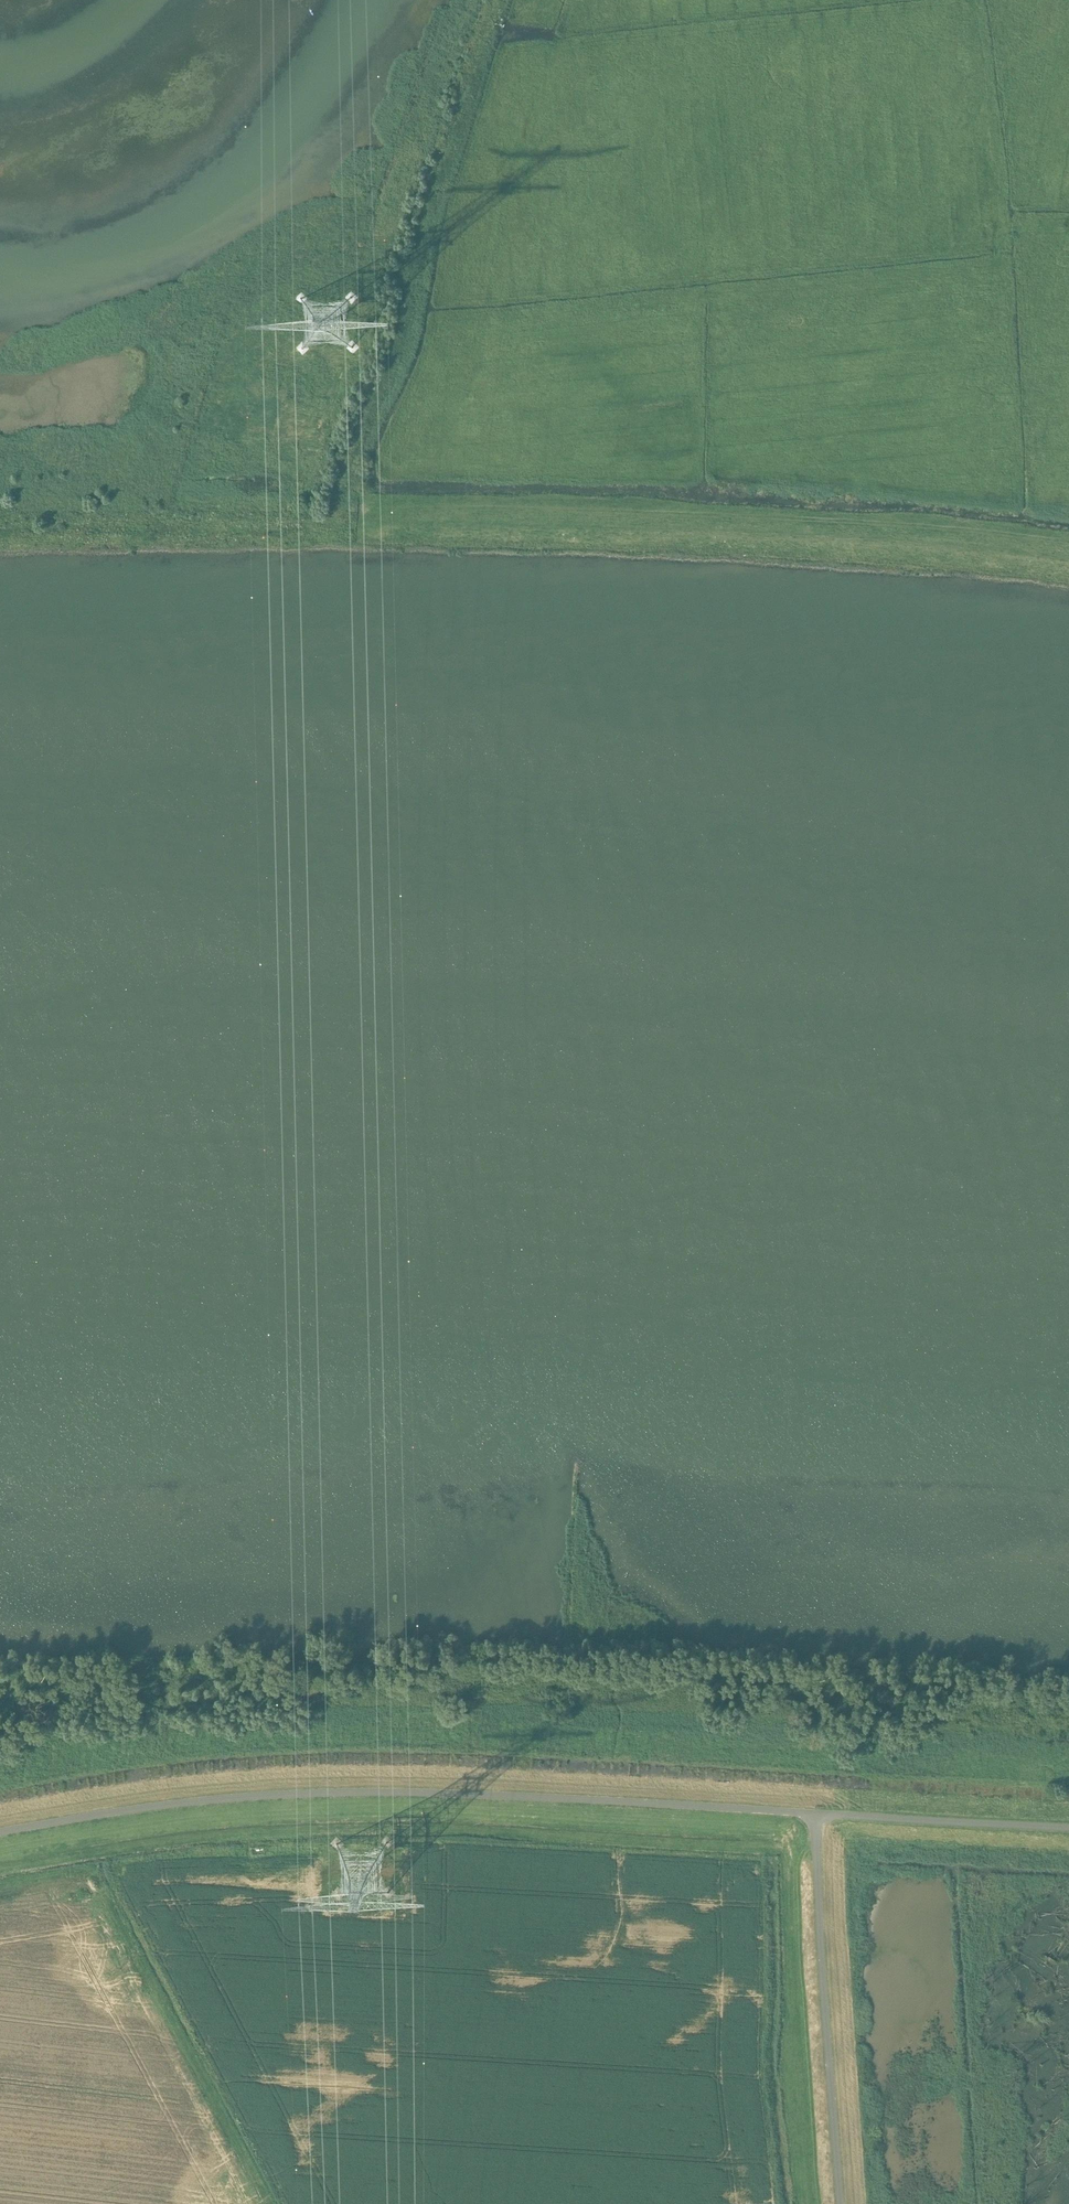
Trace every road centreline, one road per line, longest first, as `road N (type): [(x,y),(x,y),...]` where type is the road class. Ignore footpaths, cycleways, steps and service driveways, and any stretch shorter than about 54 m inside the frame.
road 1 (unclassified): [(818,1812),(279,1795),(0,1832)]
road 2 (unclassified): [(841,2203),(818,1812)]
road 3 (unclassified): [(1068,1825),(818,1812)]

